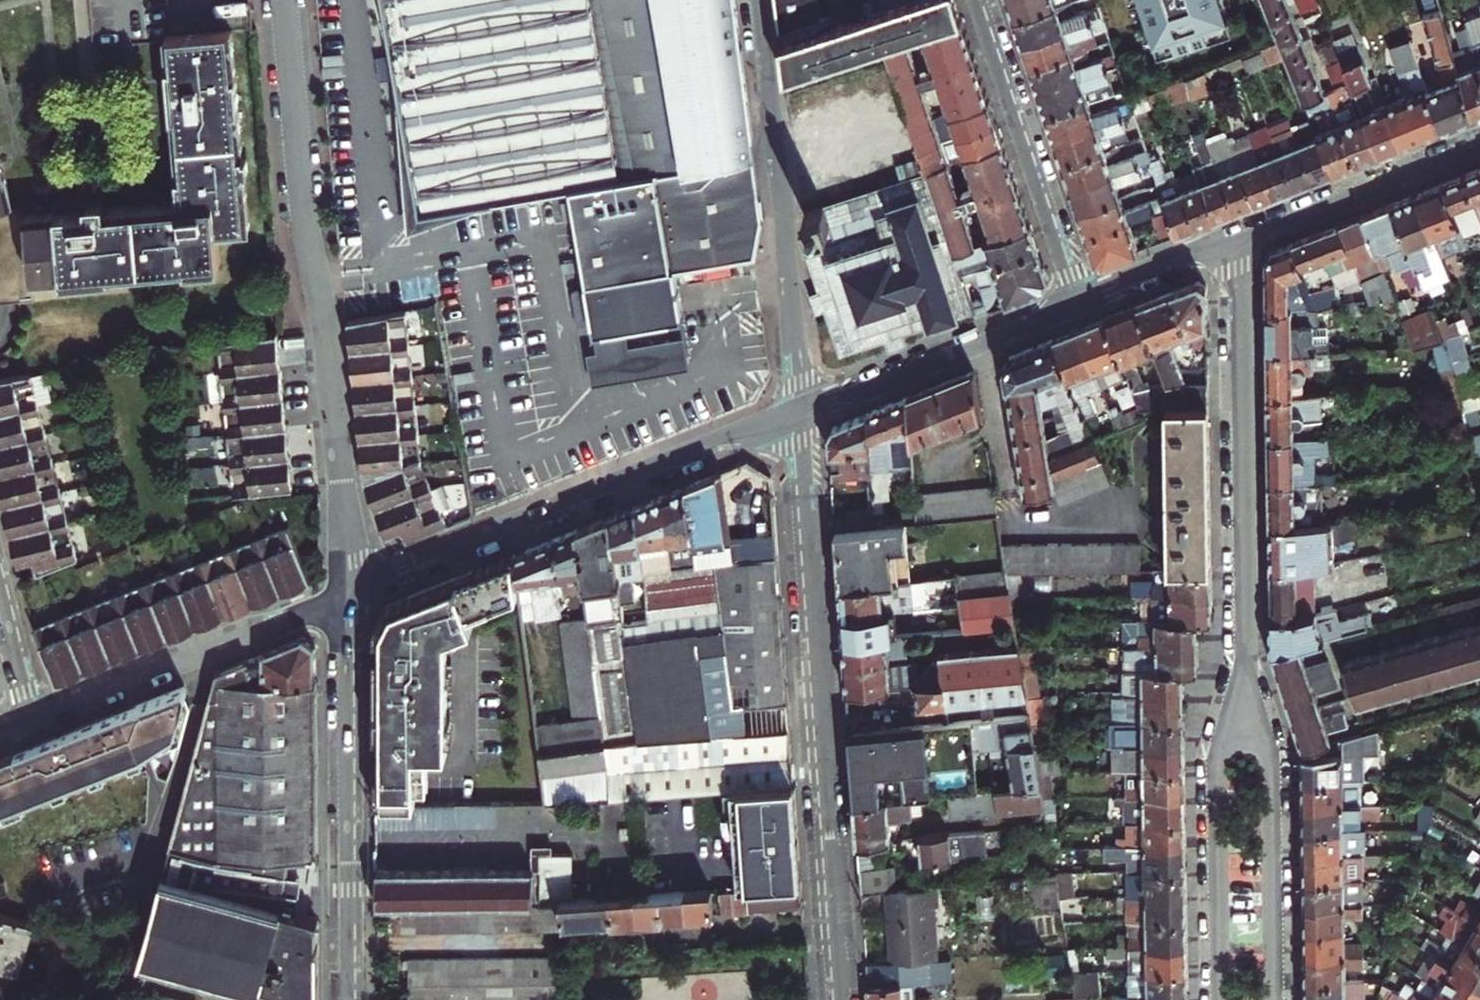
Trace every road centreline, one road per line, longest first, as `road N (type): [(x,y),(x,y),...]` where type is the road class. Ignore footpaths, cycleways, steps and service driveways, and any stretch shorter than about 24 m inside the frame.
road 1 (residential): [(349,592),(285,0)]
road 2 (residential): [(837,999),(800,413)]
road 3 (residential): [(800,413),(349,592)]
road 4 (residential): [(1235,240),(1246,695)]
road 5 (residential): [(800,413),(757,0)]
road 6 (residential): [(349,592),(352,999)]
road 7 (residential): [(35,716),(349,592)]
road 8 (residential): [(981,0),(1081,301)]
road 9 (residential): [(1279,999),(1274,753),(1246,695)]
road 10 (residential): [(1246,695),(1218,757),(1221,999)]
road 11 (residential): [(1479,141),(1235,240)]
road 12 (residential): [(986,337),(800,413)]
road 13 (residential): [(986,337),(1011,521)]
road 14 (residential): [(1235,240),(1081,301)]
road 15 (residential): [(0,582),(35,716)]

